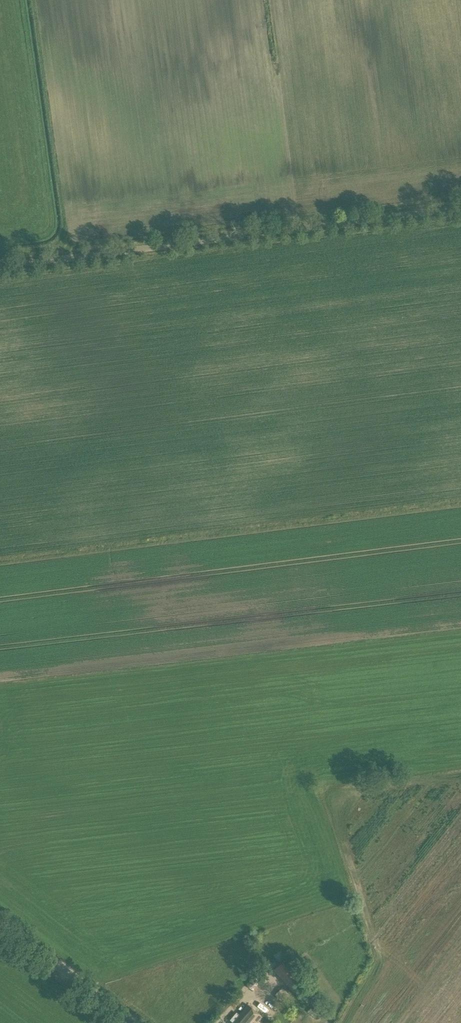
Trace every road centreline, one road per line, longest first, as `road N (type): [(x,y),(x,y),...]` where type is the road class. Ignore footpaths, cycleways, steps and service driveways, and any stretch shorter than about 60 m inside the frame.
road 1 (unclassified): [(0,267),(460,209)]
road 2 (unclassified): [(132,1022),(0,922)]

